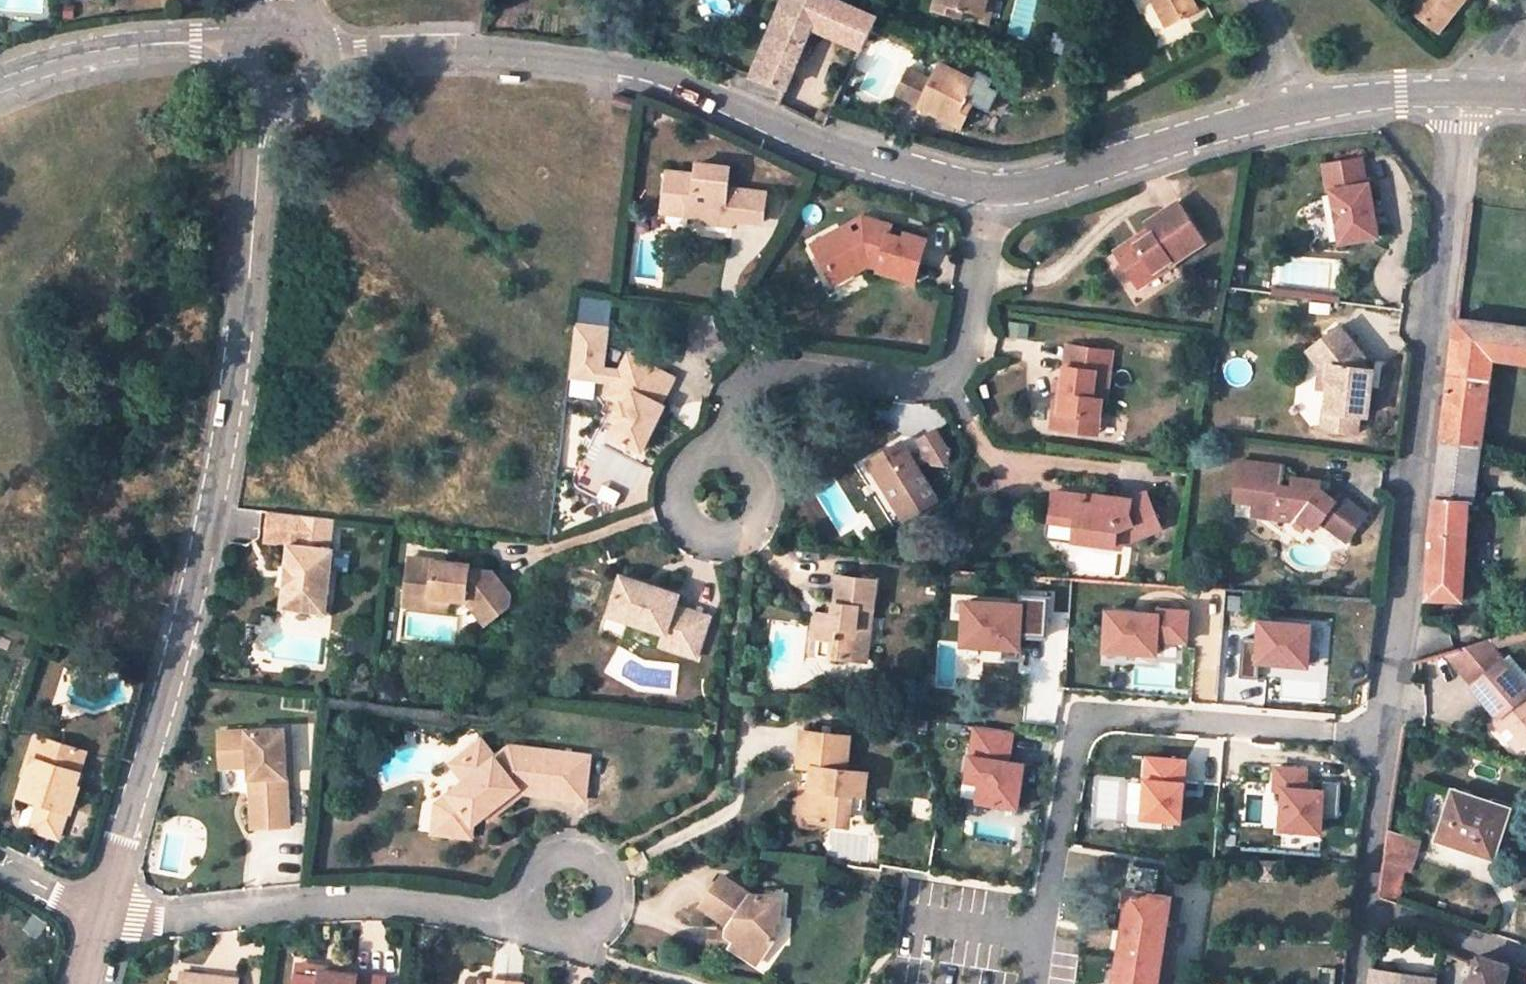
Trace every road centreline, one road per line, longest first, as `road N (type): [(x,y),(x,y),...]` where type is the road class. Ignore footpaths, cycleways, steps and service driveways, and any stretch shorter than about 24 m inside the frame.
road 1 (residential): [(276,95),(260,139),(211,504),(103,916)]
road 2 (unclassified): [(989,190),(839,149),(619,66),(454,52),(317,55)]
road 3 (unclassified): [(1384,736),(1465,92)]
road 4 (residential): [(1037,940),(1081,714),(1384,736)]
road 5 (residential): [(721,496),(730,388),(776,360),(922,378),(953,355),(989,190)]
road 6 (unclassified): [(565,894),(518,918),(373,900),(103,916)]
road 7 (unclassified): [(1298,106),(1047,184),(989,190)]
road 8 (residential): [(0,80),(50,61),(144,46),(244,44)]
road 9 (unclassified): [(1361,905),(1525,956)]
road 10 (unclassified): [(1361,905),(1384,736)]
road 11 (unclassified): [(1465,92),(1298,106)]

